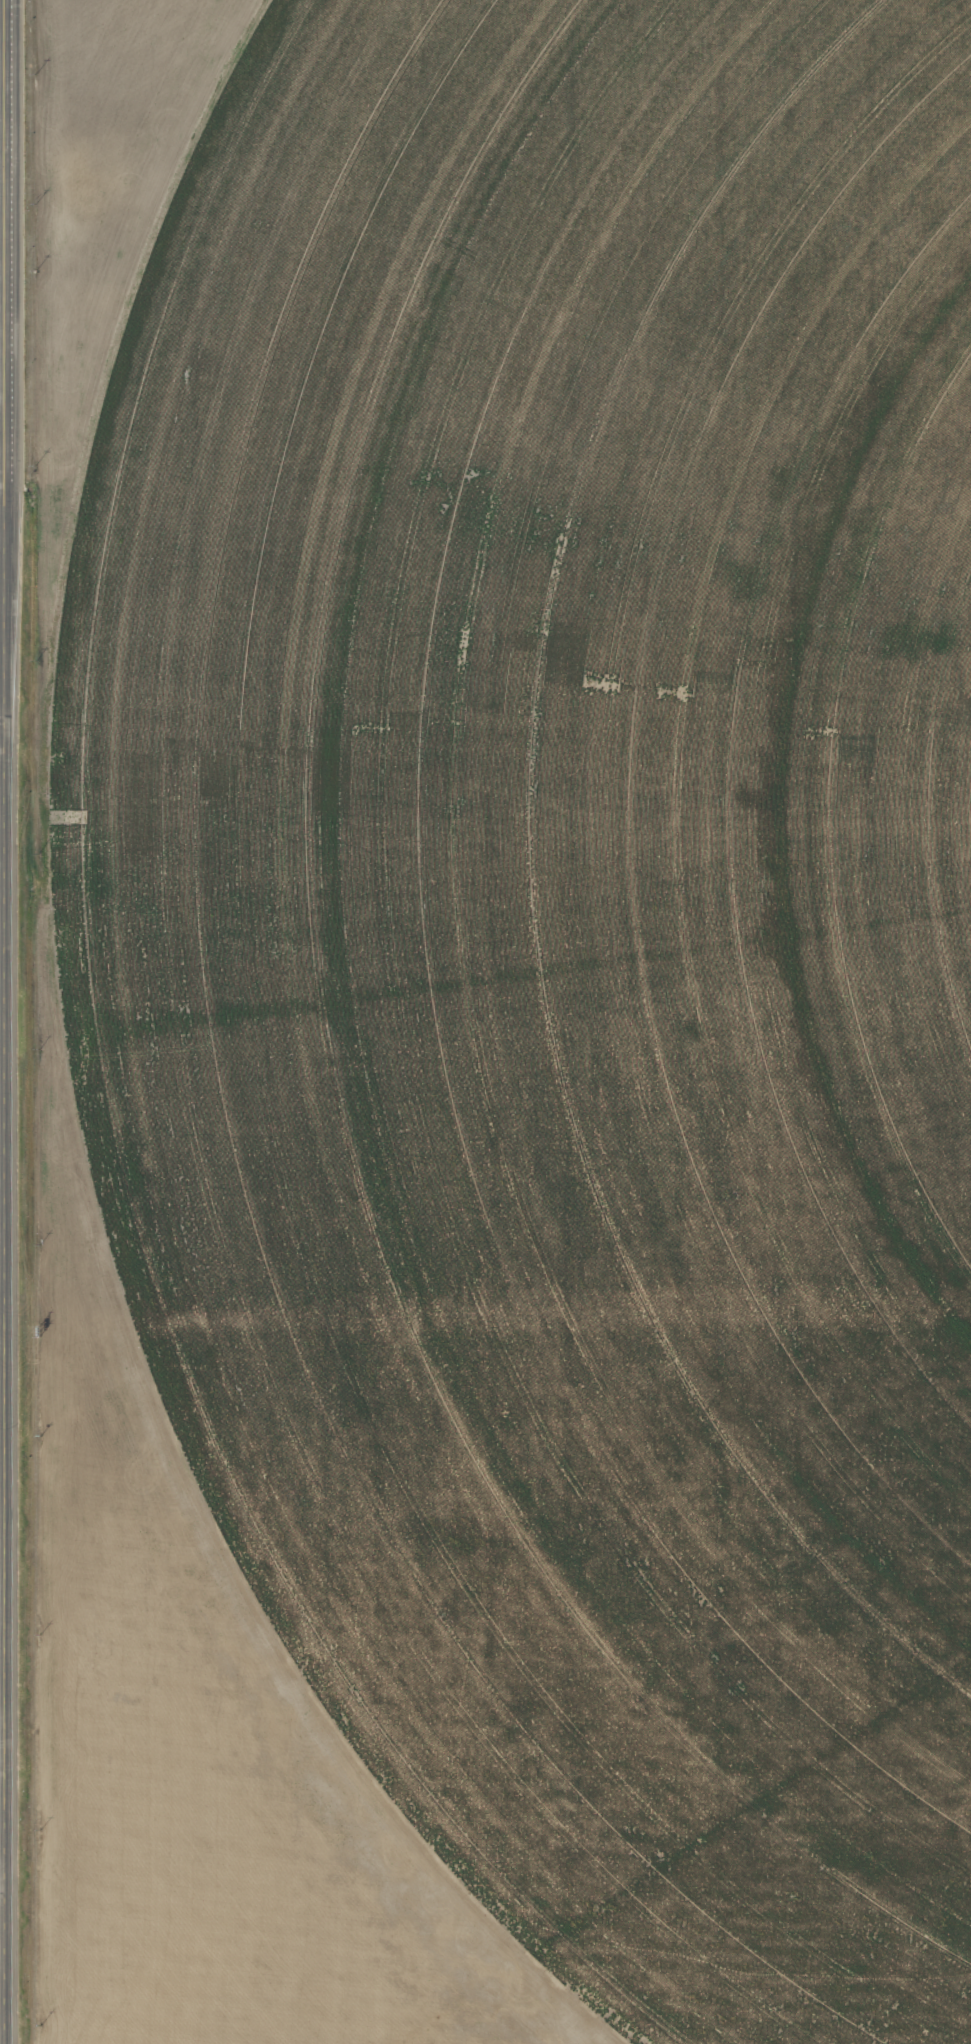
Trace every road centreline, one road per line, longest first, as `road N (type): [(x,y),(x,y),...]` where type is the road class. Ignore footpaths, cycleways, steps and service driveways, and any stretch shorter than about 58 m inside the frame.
road 1 (primary): [(15,2043),(8,0)]

